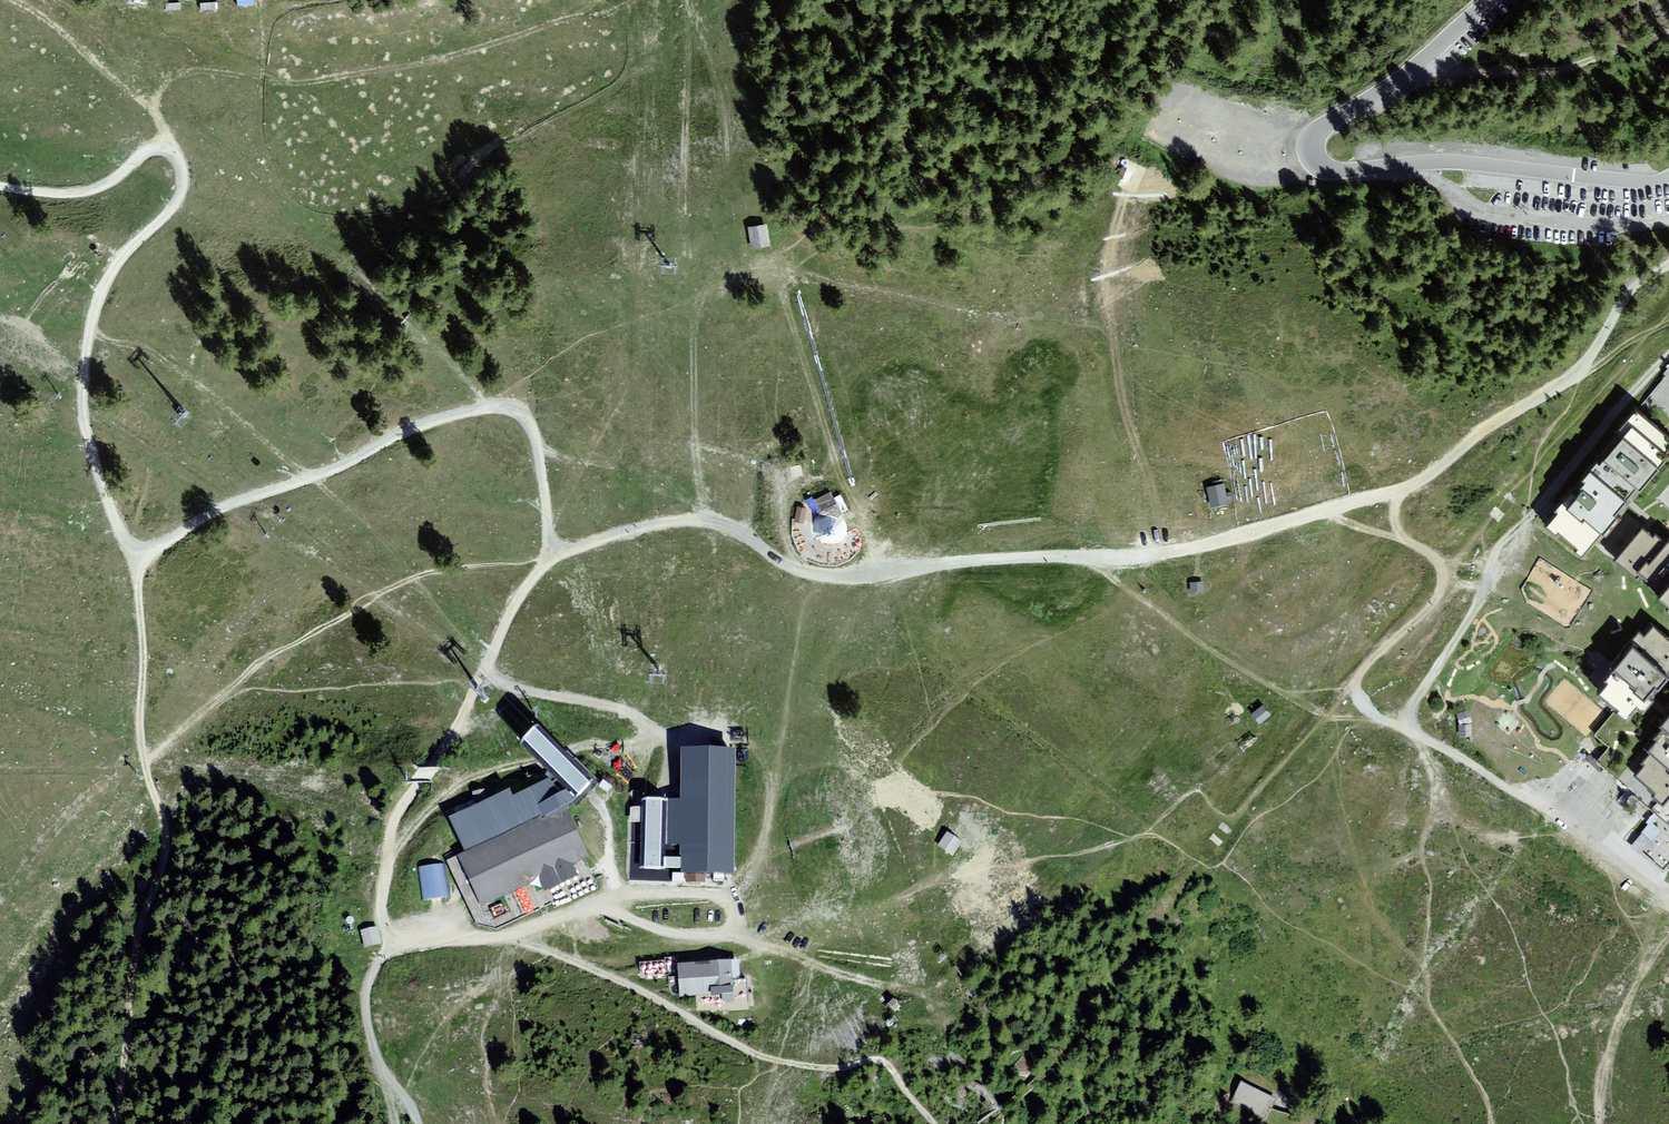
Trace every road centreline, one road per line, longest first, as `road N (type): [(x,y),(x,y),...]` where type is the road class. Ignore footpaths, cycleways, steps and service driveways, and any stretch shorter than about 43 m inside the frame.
road 1 (track): [(0,188),(69,197),(105,191),(151,149),(176,147),(184,167),(175,212),(119,265),(97,304),(87,365),(92,450),(120,533),(145,553),(232,505),(320,476),(463,410),(510,406),(533,435),(547,489),(550,559),(690,521),(729,524),(795,572),(848,583),(970,564),(1146,559),(1317,517)]
road 2 (track): [(550,559),(521,598),(457,734),(393,823),(380,910),(387,935),(405,949),(540,925),(610,898),(627,920),(736,935),(772,778),(734,739),(652,738),(594,703),(568,699)]
road 3 (track): [(111,1123),(124,1091),(140,930),(169,825),(140,719),(145,553)]
road 4 (track): [(1500,571),(1403,718),(1421,739),(1668,891)]
road 5 (track): [(932,1123),(882,1061),(837,1069),(767,1058),(628,985),(503,932)]
road 6 (track): [(1317,517),(1411,489),(1488,429),(1584,374),(1624,303),(1668,268)]
road 7 (tertiary): [(1418,164),(1333,170),(1316,160),(1311,143),(1490,0)]
road 8 (track): [(1668,353),(1525,529),(1500,571)]
road 9 (track): [(533,435),(729,524)]
road 10 (track): [(418,1123),(381,1072),(369,1027),(374,975),(383,958),(405,949)]
road 11 (track): [(56,0),(92,34),(176,147)]
road 12 (track): [(536,760),(451,788),(388,862)]

